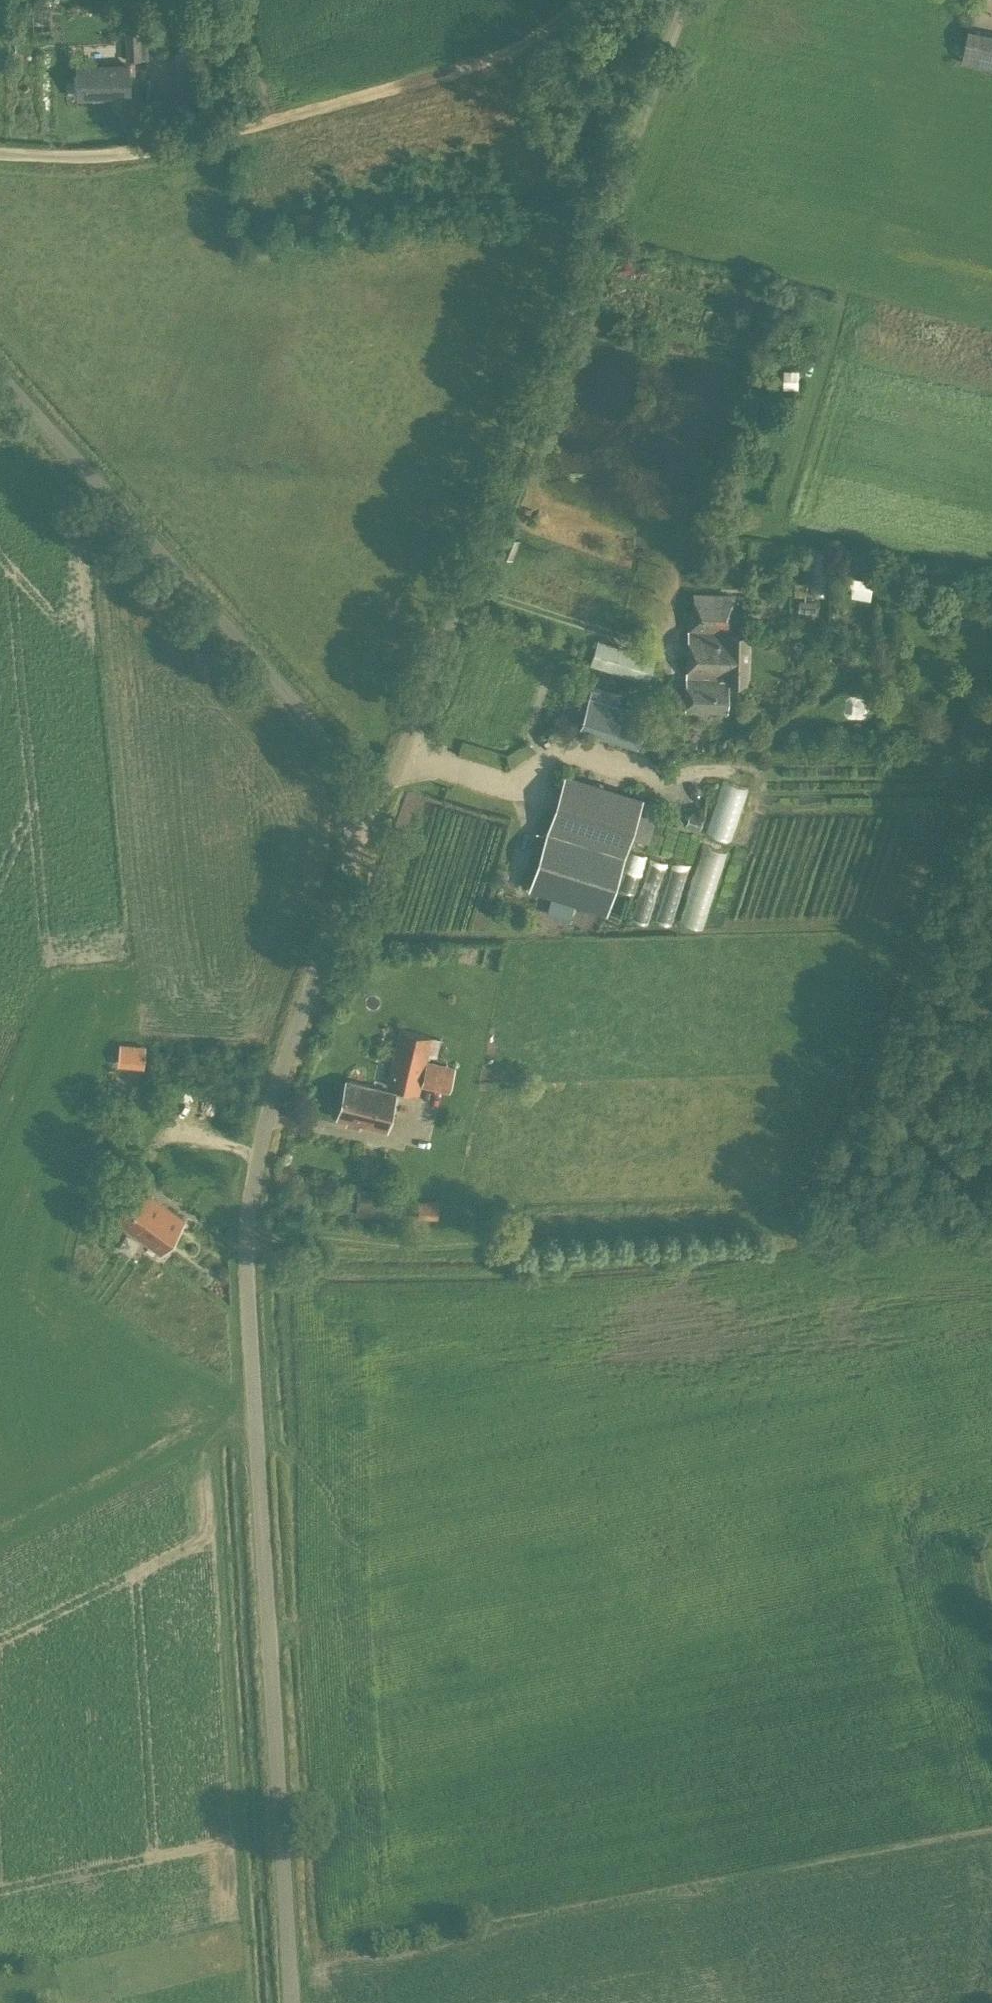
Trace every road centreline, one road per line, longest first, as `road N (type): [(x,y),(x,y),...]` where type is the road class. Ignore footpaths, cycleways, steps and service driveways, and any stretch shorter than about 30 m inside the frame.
road 1 (unclassified): [(291,2002),(245,1295),(248,1238),(271,1099),(365,817)]
road 2 (unclassified): [(365,817),(393,769),(684,0)]
road 3 (track): [(991,1213),(469,1238),(248,1238)]
road 4 (unclassified): [(365,817),(268,668),(0,372)]
road 5 (track): [(214,138),(453,73),(516,46),(576,0)]
road 6 (unclassified): [(0,153),(94,156),(214,138)]
road 7 (track): [(516,46),(599,229)]

